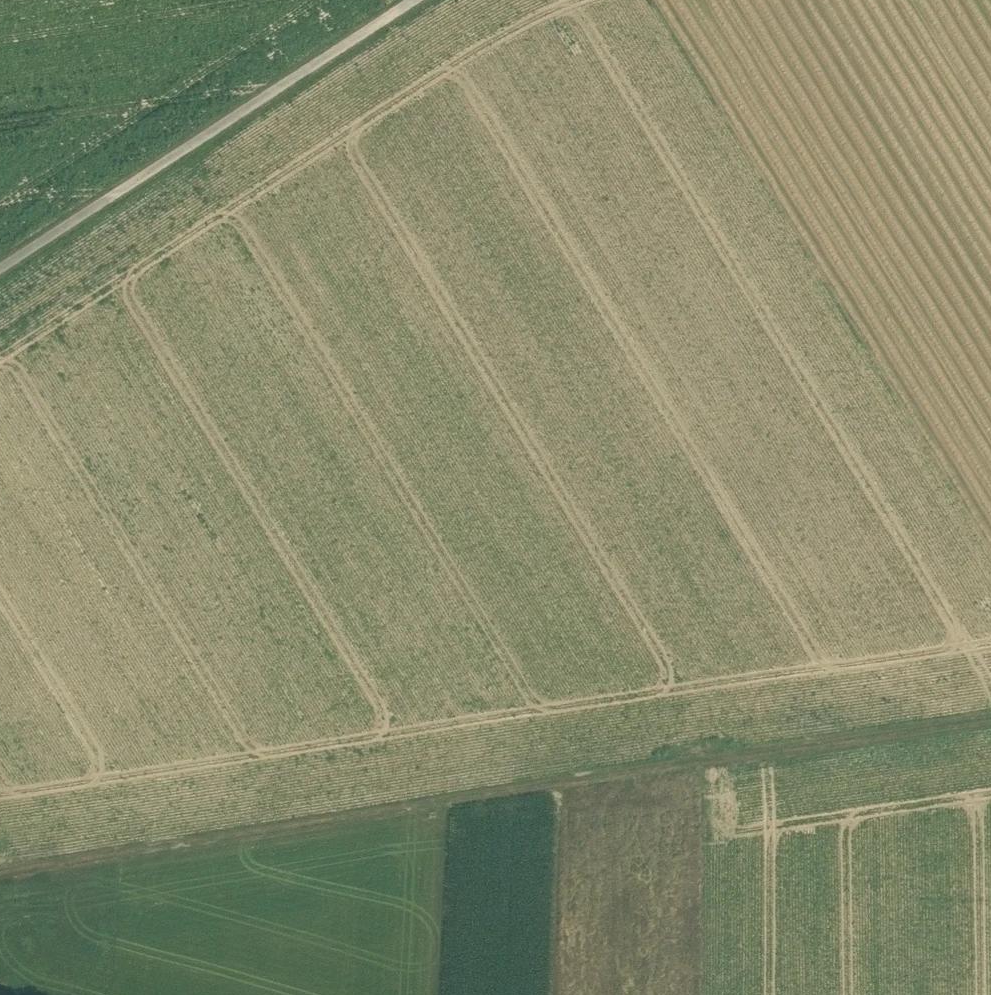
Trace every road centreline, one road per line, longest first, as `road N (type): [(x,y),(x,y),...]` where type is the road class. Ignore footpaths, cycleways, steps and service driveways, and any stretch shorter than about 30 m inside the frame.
road 1 (track): [(990,725),(0,870)]
road 2 (unclassified): [(0,270),(416,0)]

